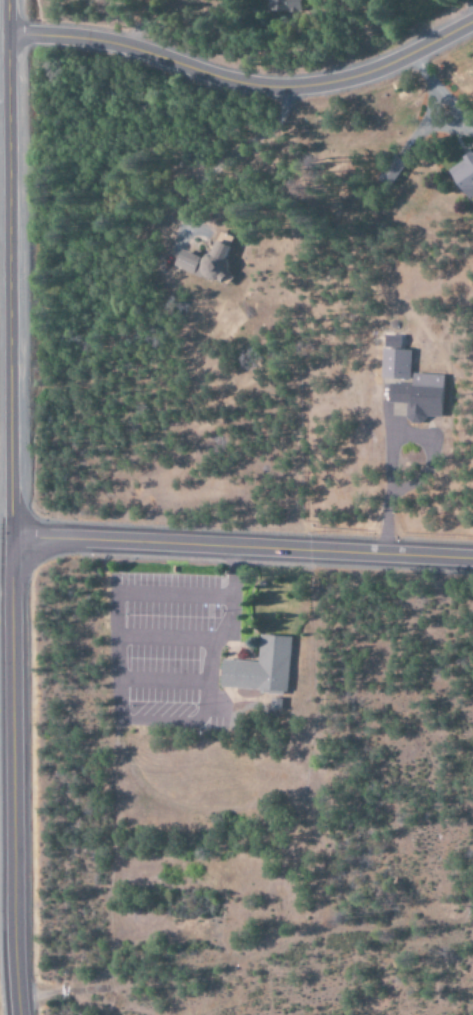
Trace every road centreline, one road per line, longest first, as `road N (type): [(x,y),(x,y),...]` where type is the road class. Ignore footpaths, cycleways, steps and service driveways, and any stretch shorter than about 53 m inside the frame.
road 1 (tertiary): [(9,0),(22,1014)]
road 2 (residential): [(9,31),(109,41),(224,78),(300,87),(360,75),(472,21)]
road 3 (tertiary): [(14,538),(472,560)]

